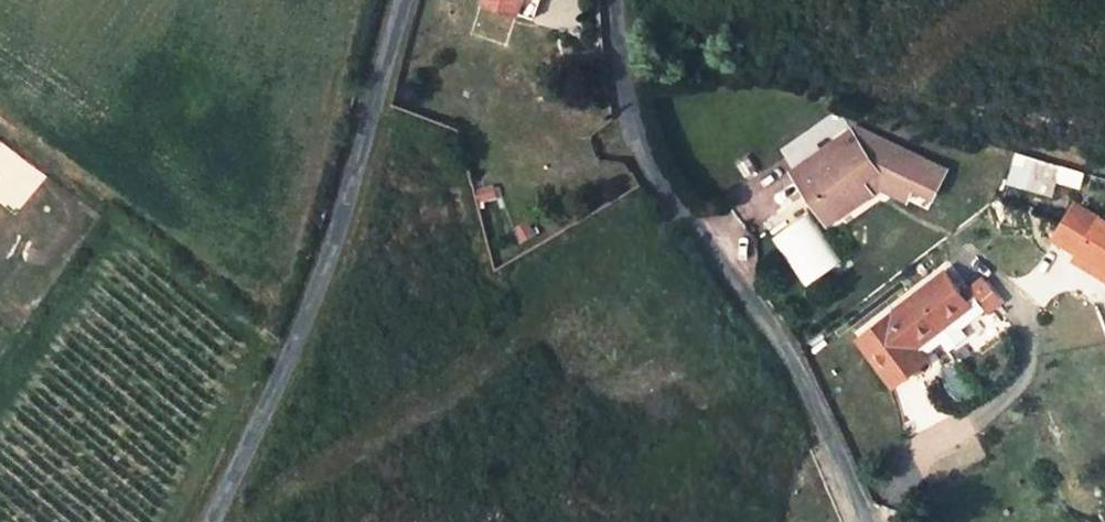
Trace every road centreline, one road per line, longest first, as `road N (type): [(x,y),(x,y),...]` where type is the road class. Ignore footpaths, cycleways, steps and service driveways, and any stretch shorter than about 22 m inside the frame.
road 1 (unclassified): [(867,521),(833,436),(774,328),(637,130),(615,0)]
road 2 (unclassified): [(213,521),(301,330),(399,0)]

